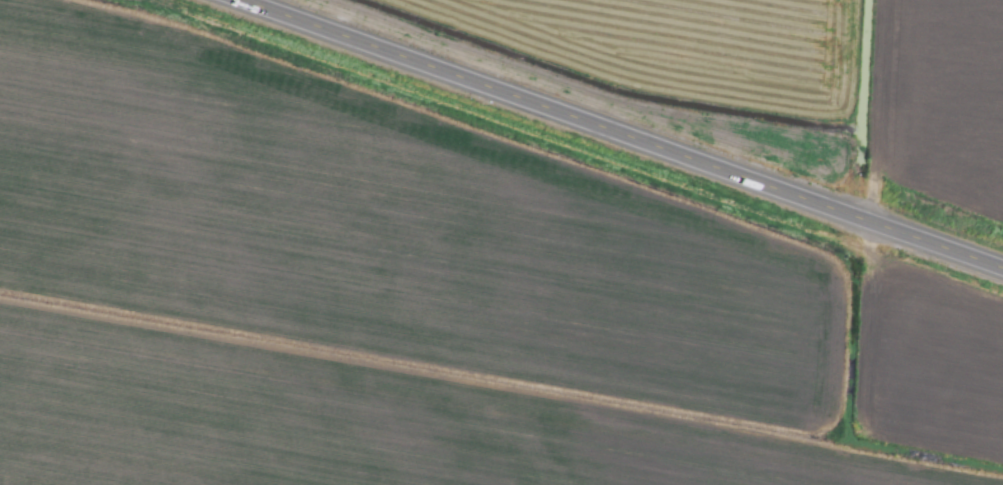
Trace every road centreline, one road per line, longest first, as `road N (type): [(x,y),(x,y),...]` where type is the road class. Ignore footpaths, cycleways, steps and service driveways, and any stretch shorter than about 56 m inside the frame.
road 1 (trunk): [(237,0),(1002,269)]

